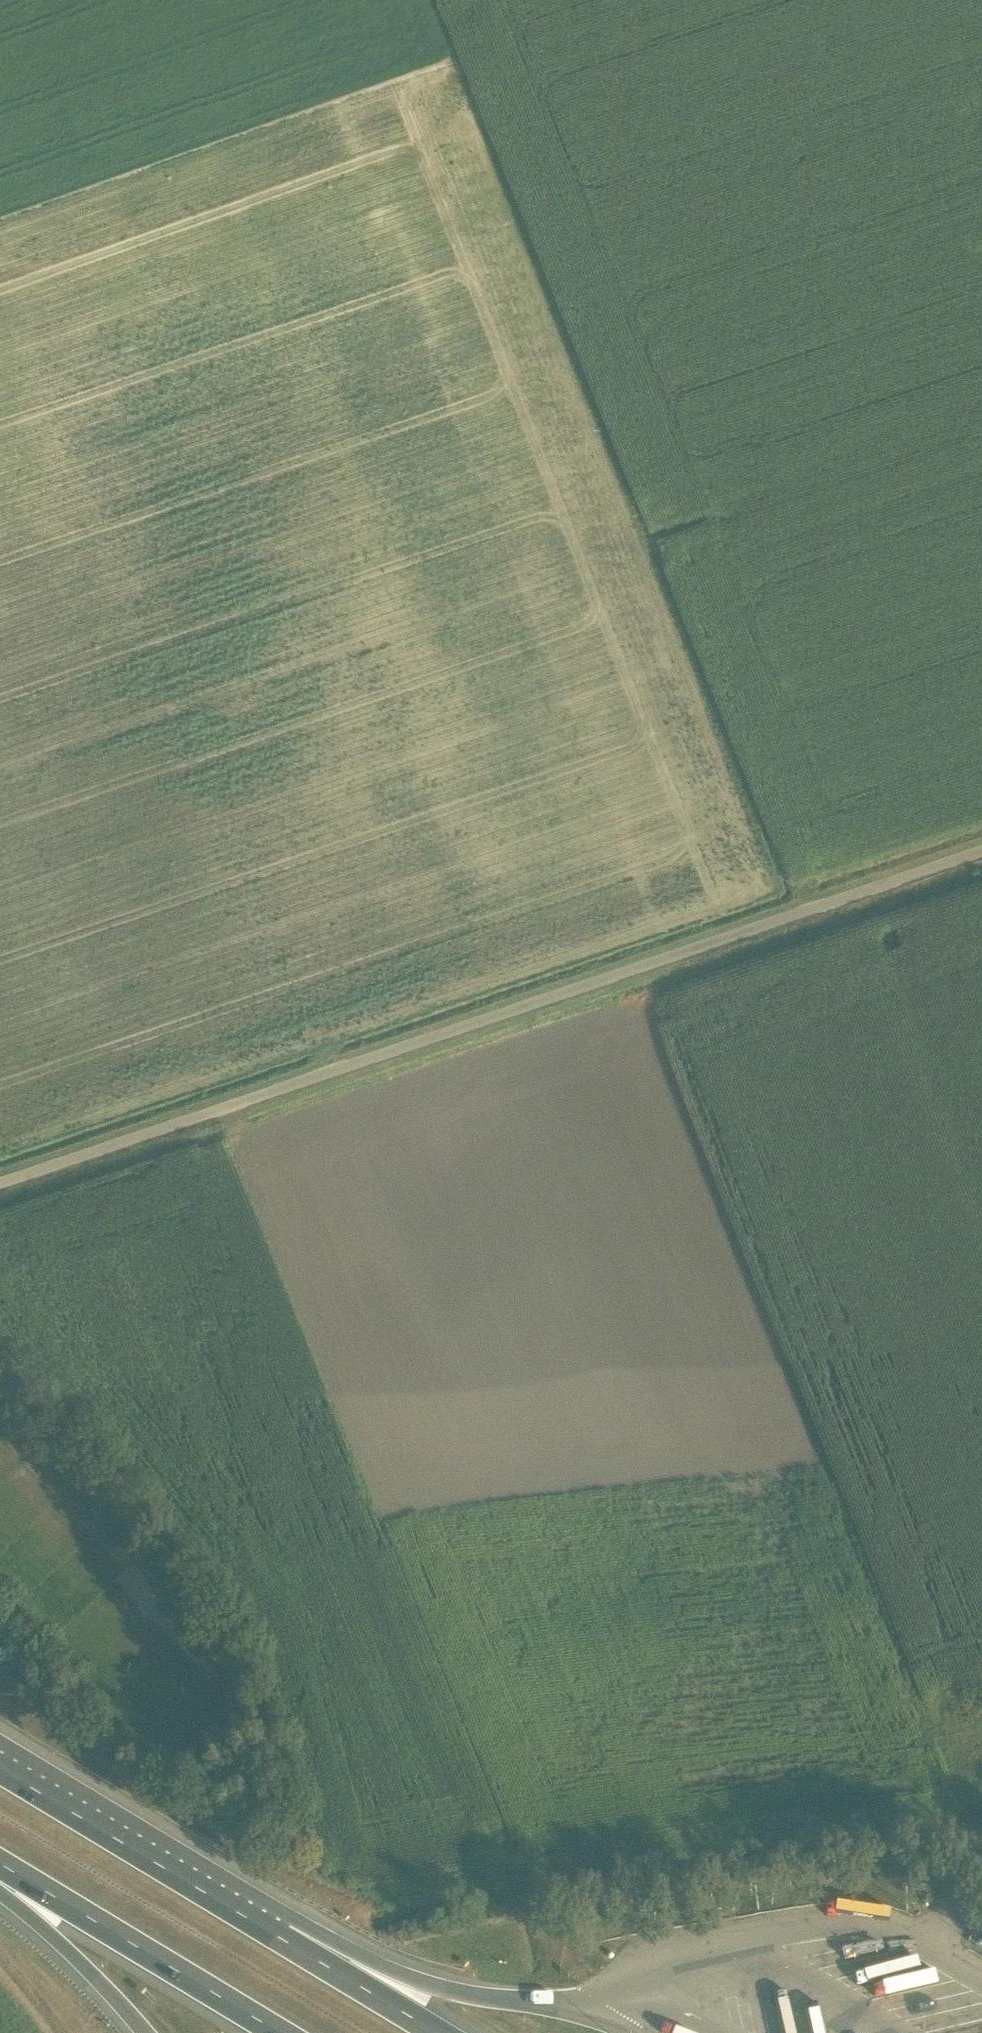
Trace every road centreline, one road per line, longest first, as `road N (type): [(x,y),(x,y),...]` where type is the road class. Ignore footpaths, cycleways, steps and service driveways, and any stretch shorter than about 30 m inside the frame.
road 1 (unclassified): [(0,1168),(325,1069),(981,848)]
road 2 (motorway): [(281,1938),(0,1768)]
road 3 (motorway): [(0,1863),(281,2032)]
road 4 (motorway): [(582,2008),(434,1986),(281,1938)]
road 5 (motorway): [(0,1870),(142,2032)]
road 6 (motorway): [(439,2032),(281,1938)]

